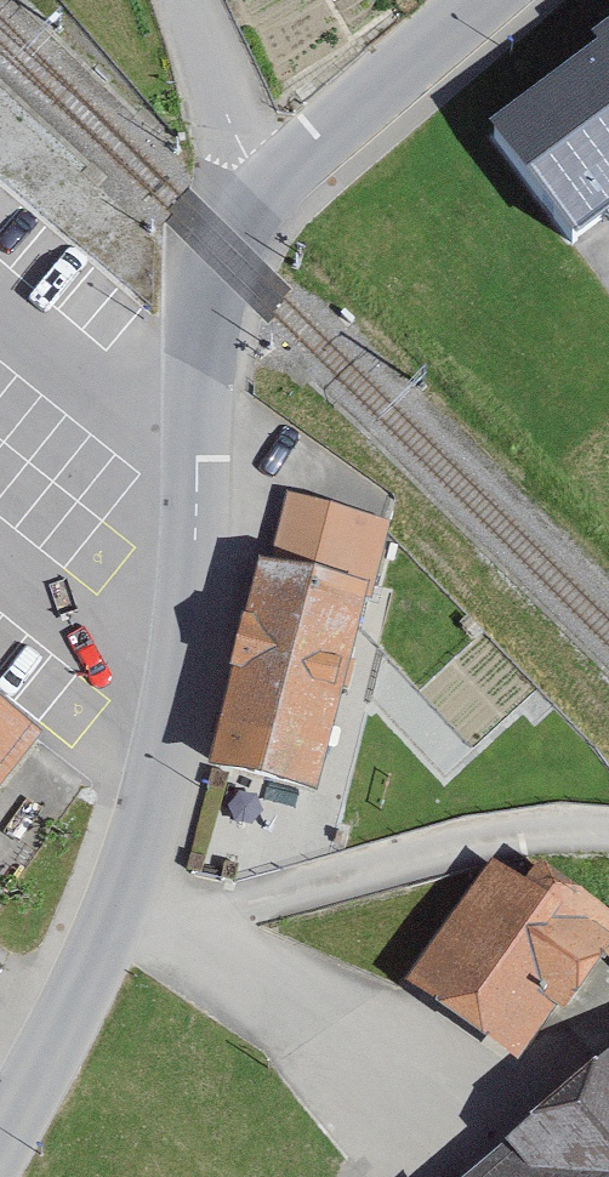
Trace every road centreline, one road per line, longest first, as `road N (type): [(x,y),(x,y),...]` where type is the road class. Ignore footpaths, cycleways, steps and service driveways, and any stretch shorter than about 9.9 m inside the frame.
road 1 (tertiary): [(194,460),(191,567),(156,790),(109,926),(0,1145)]
road 2 (track): [(109,926),(272,895),(472,841),(608,828)]
road 3 (tertiary): [(480,0),(259,204)]
road 4 (tertiary): [(259,204),(222,249),(208,287),(194,460)]
road 5 (residential): [(0,312),(194,460)]
road 6 (residential): [(259,204),(187,0)]

